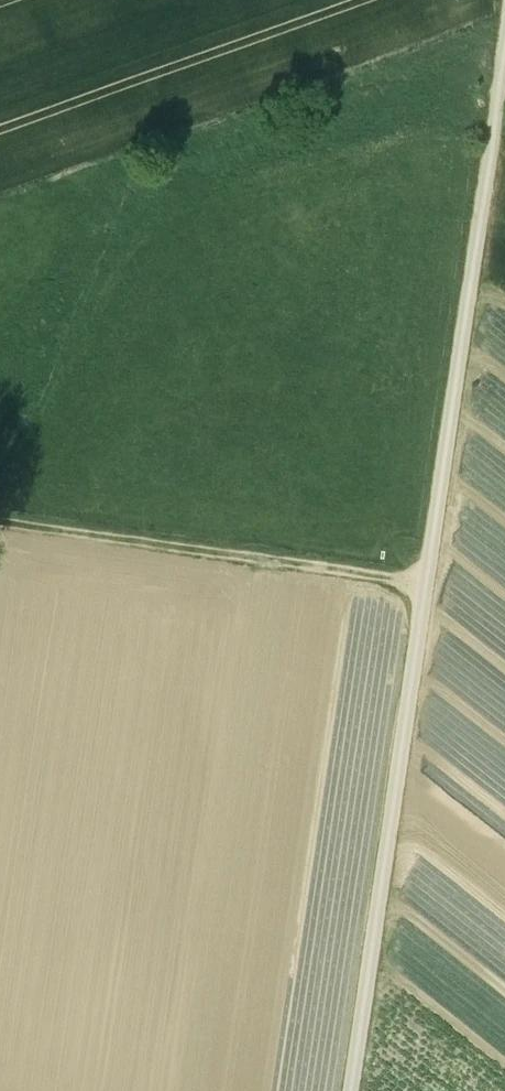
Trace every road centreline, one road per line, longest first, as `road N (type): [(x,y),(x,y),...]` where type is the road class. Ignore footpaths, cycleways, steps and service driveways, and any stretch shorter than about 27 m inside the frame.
road 1 (track): [(351,1090),(504,47)]
road 2 (track): [(0,517),(425,579)]

